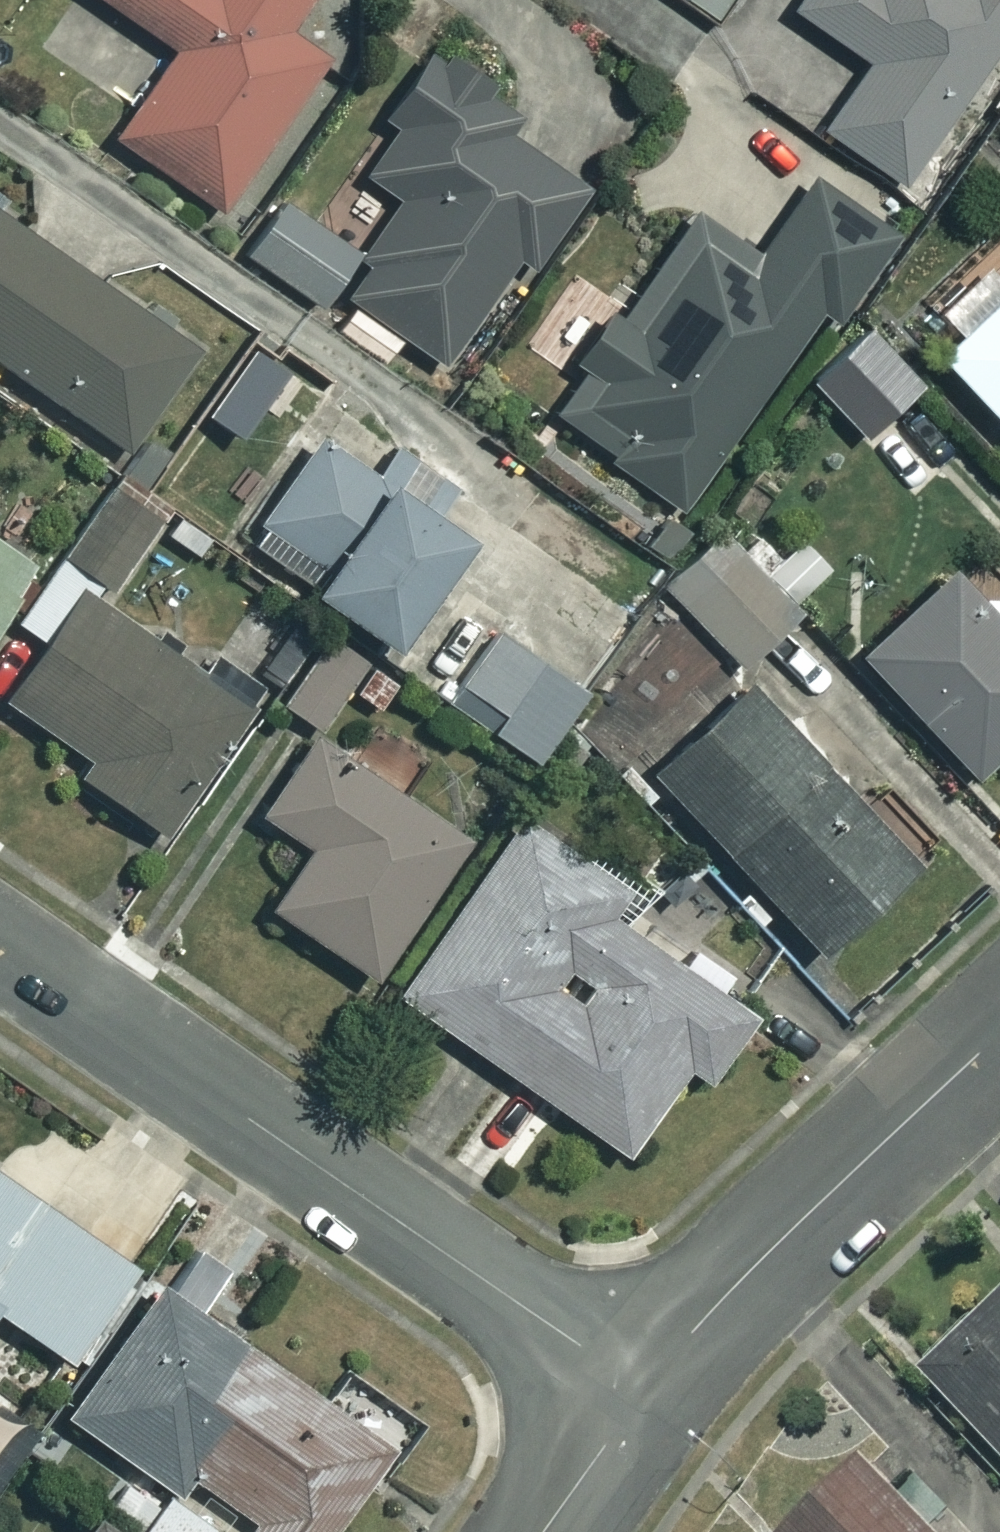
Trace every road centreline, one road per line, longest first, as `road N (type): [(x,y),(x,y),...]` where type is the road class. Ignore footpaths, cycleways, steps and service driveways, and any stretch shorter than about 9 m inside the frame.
road 1 (residential): [(644,1391),(0,945)]
road 2 (residential): [(644,1391),(767,1253),(999,1033)]
road 3 (residential): [(543,1531),(644,1391)]

